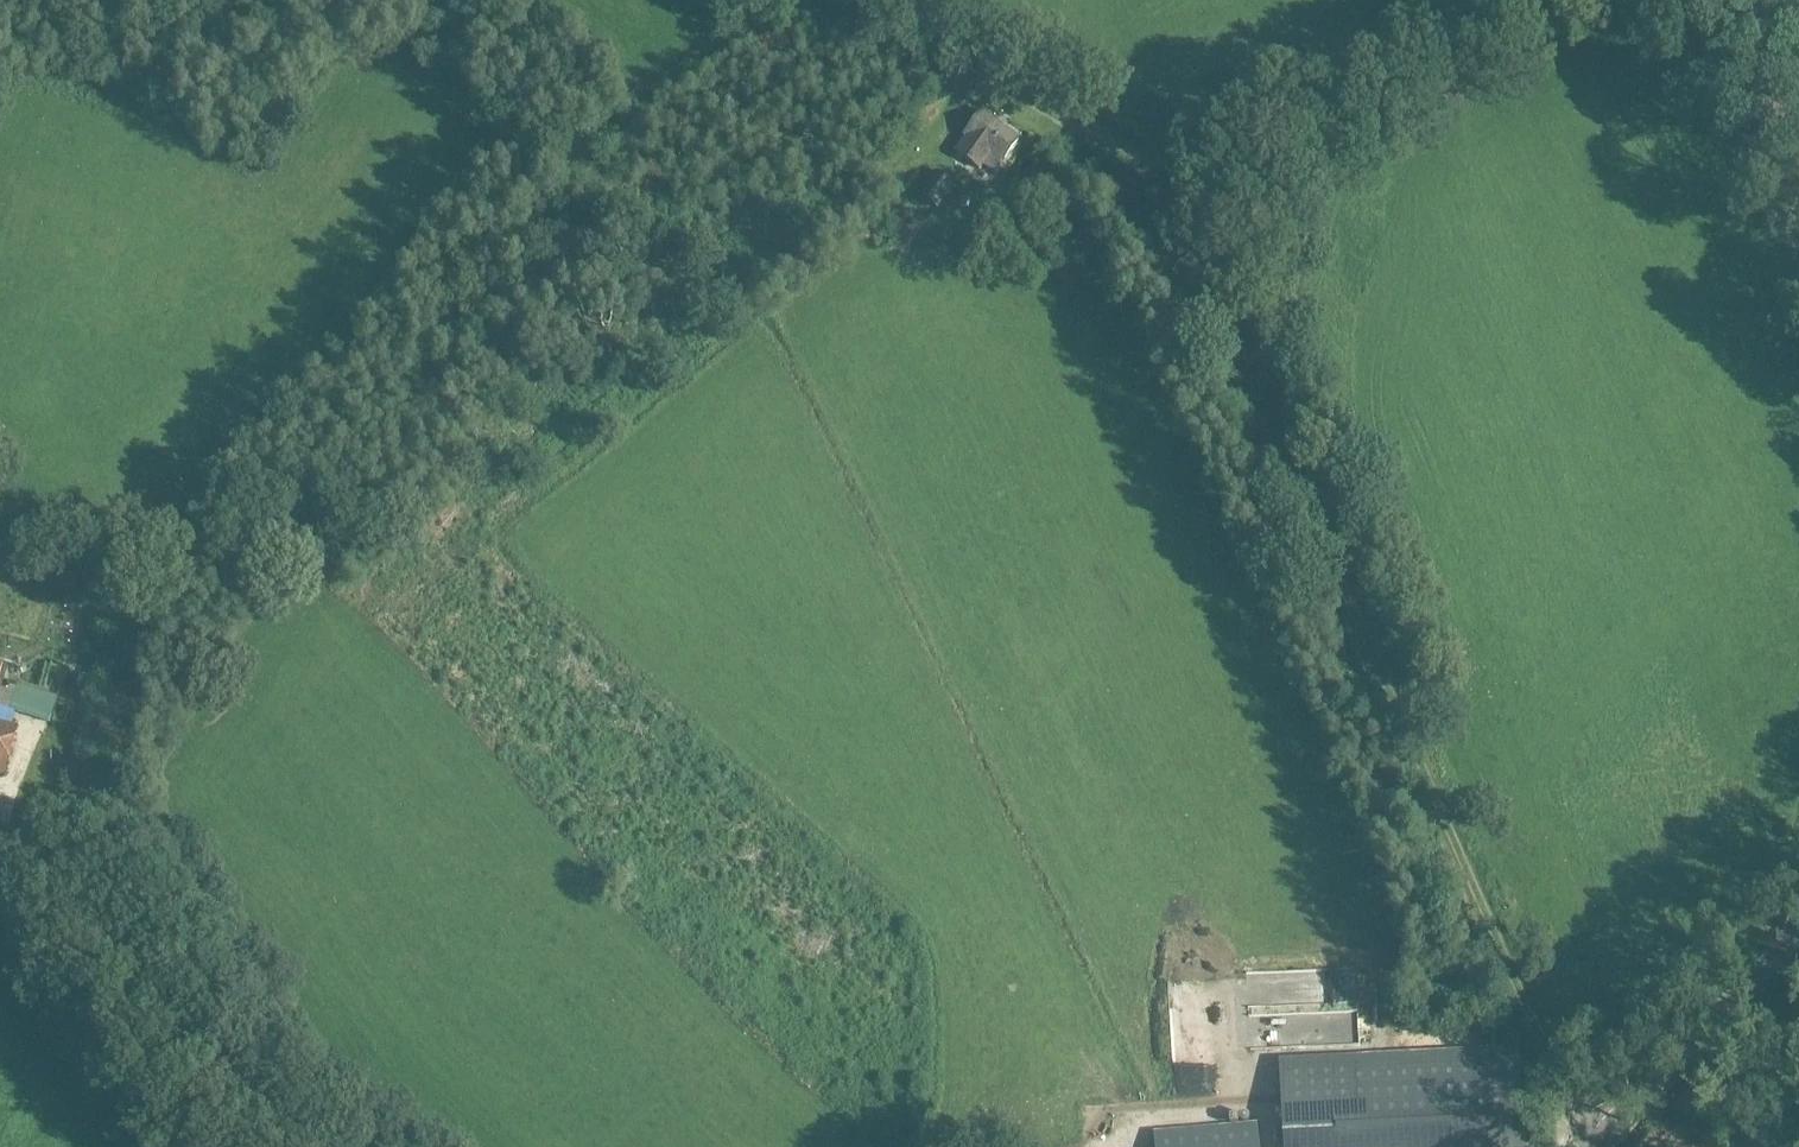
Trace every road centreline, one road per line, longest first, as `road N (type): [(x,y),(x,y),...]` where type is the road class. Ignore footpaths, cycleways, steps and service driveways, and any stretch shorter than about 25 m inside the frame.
road 1 (track): [(1589,1142),(1482,916),(1164,183),(882,0)]
road 2 (tertiary): [(295,1146),(227,1089),(41,884),(0,853)]
road 3 (tertiary): [(1591,1146),(1798,934)]
road 4 (track): [(1068,1146),(1164,1114),(1272,1110)]
road 5 (track): [(0,479),(152,538)]
road 6 (track): [(992,69),(932,156),(969,181)]

